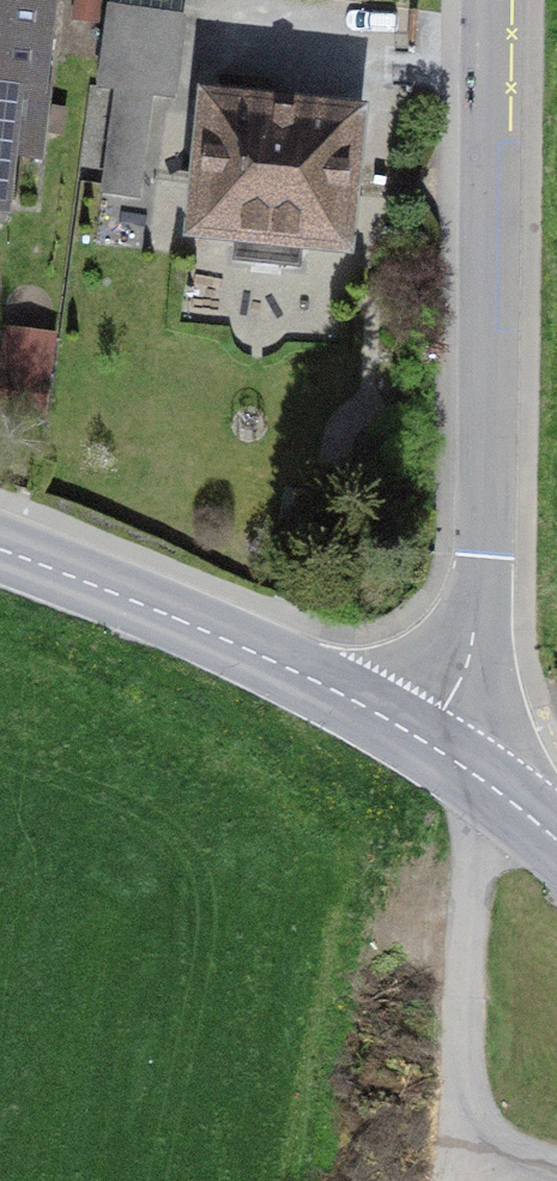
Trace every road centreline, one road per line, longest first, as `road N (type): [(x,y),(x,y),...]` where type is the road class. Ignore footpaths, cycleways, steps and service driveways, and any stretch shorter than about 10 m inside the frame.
road 1 (residential): [(424,747),(474,653),(486,567),(492,0)]
road 2 (secondary): [(0,556),(292,676),(424,747)]
road 3 (track): [(464,1180),(477,1114),(480,938),(512,804)]
road 4 (secondary): [(424,747),(556,839)]

